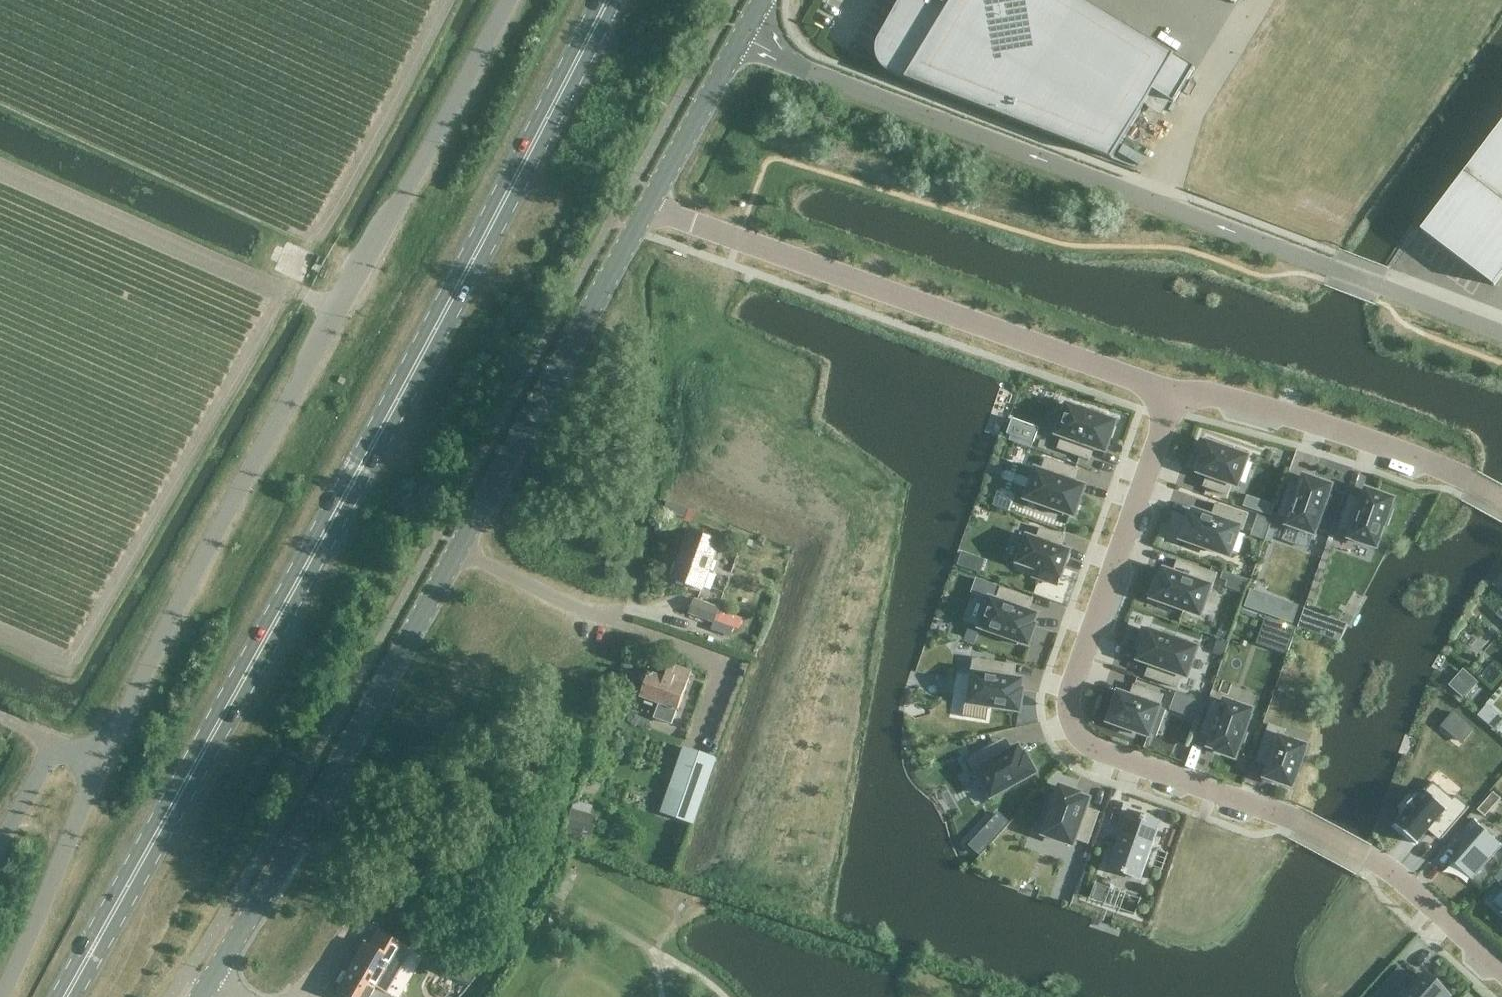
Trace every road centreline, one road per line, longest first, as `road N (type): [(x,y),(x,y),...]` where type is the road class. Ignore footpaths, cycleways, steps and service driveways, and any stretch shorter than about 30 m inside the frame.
road 1 (primary): [(603,0),(423,350),(62,996)]
road 2 (tertiary): [(207,984),(646,204)]
road 3 (unclassified): [(109,741),(505,0)]
road 4 (unclassified): [(1318,262),(811,73),(785,55),(761,8)]
road 5 (residential): [(1295,818),(1090,749),(1076,720),(1075,695),(1174,394)]
road 6 (residential): [(646,204),(1174,394)]
road 7 (residential): [(1174,394),(1253,404),(1392,450),(1501,500)]
road 8 (unclassified): [(0,996),(109,741)]
road 9 (residential): [(1501,970),(1397,873),(1295,818)]
road 10 (tertiary): [(646,204),(761,8)]
road 11 (unclassified): [(1318,262),(1501,330)]
road 12 (unclassified): [(0,837),(49,757),(109,741)]

